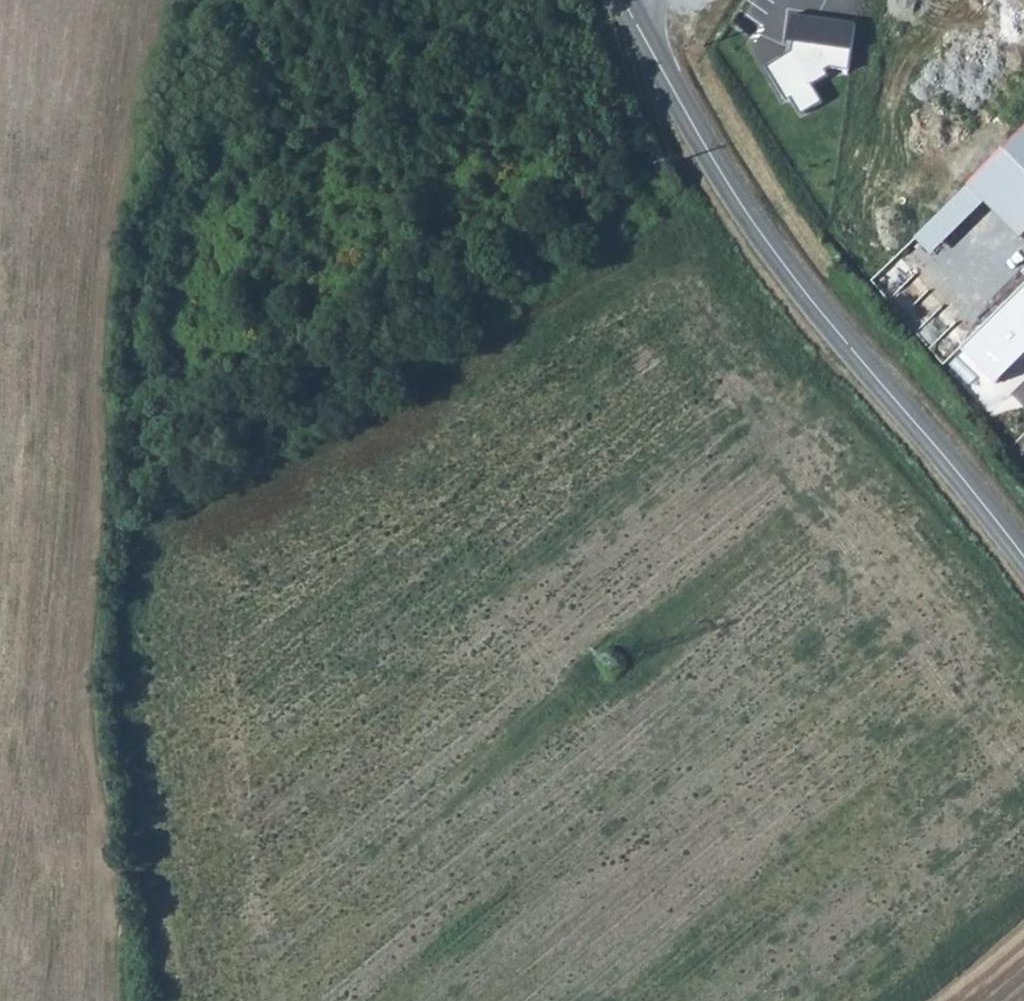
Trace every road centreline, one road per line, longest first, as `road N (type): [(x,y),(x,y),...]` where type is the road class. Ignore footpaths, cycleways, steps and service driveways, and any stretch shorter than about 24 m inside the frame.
road 1 (secondary): [(631,12),(750,208),(1023,558)]

